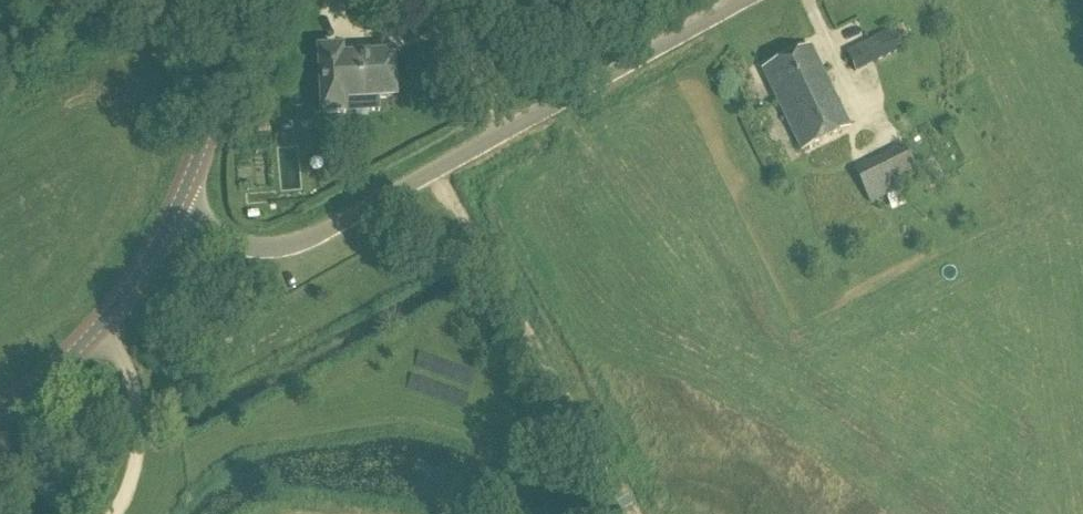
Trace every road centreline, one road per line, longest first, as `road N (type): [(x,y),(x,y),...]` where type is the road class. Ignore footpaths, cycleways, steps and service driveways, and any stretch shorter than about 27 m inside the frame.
road 1 (unclassified): [(759,0),(693,28),(327,234),(249,247),(175,216)]
road 2 (track): [(454,160),(644,513)]
road 3 (tertiary): [(0,414),(94,331),(175,216)]
road 4 (tertiary): [(175,216),(219,107),(243,0)]

